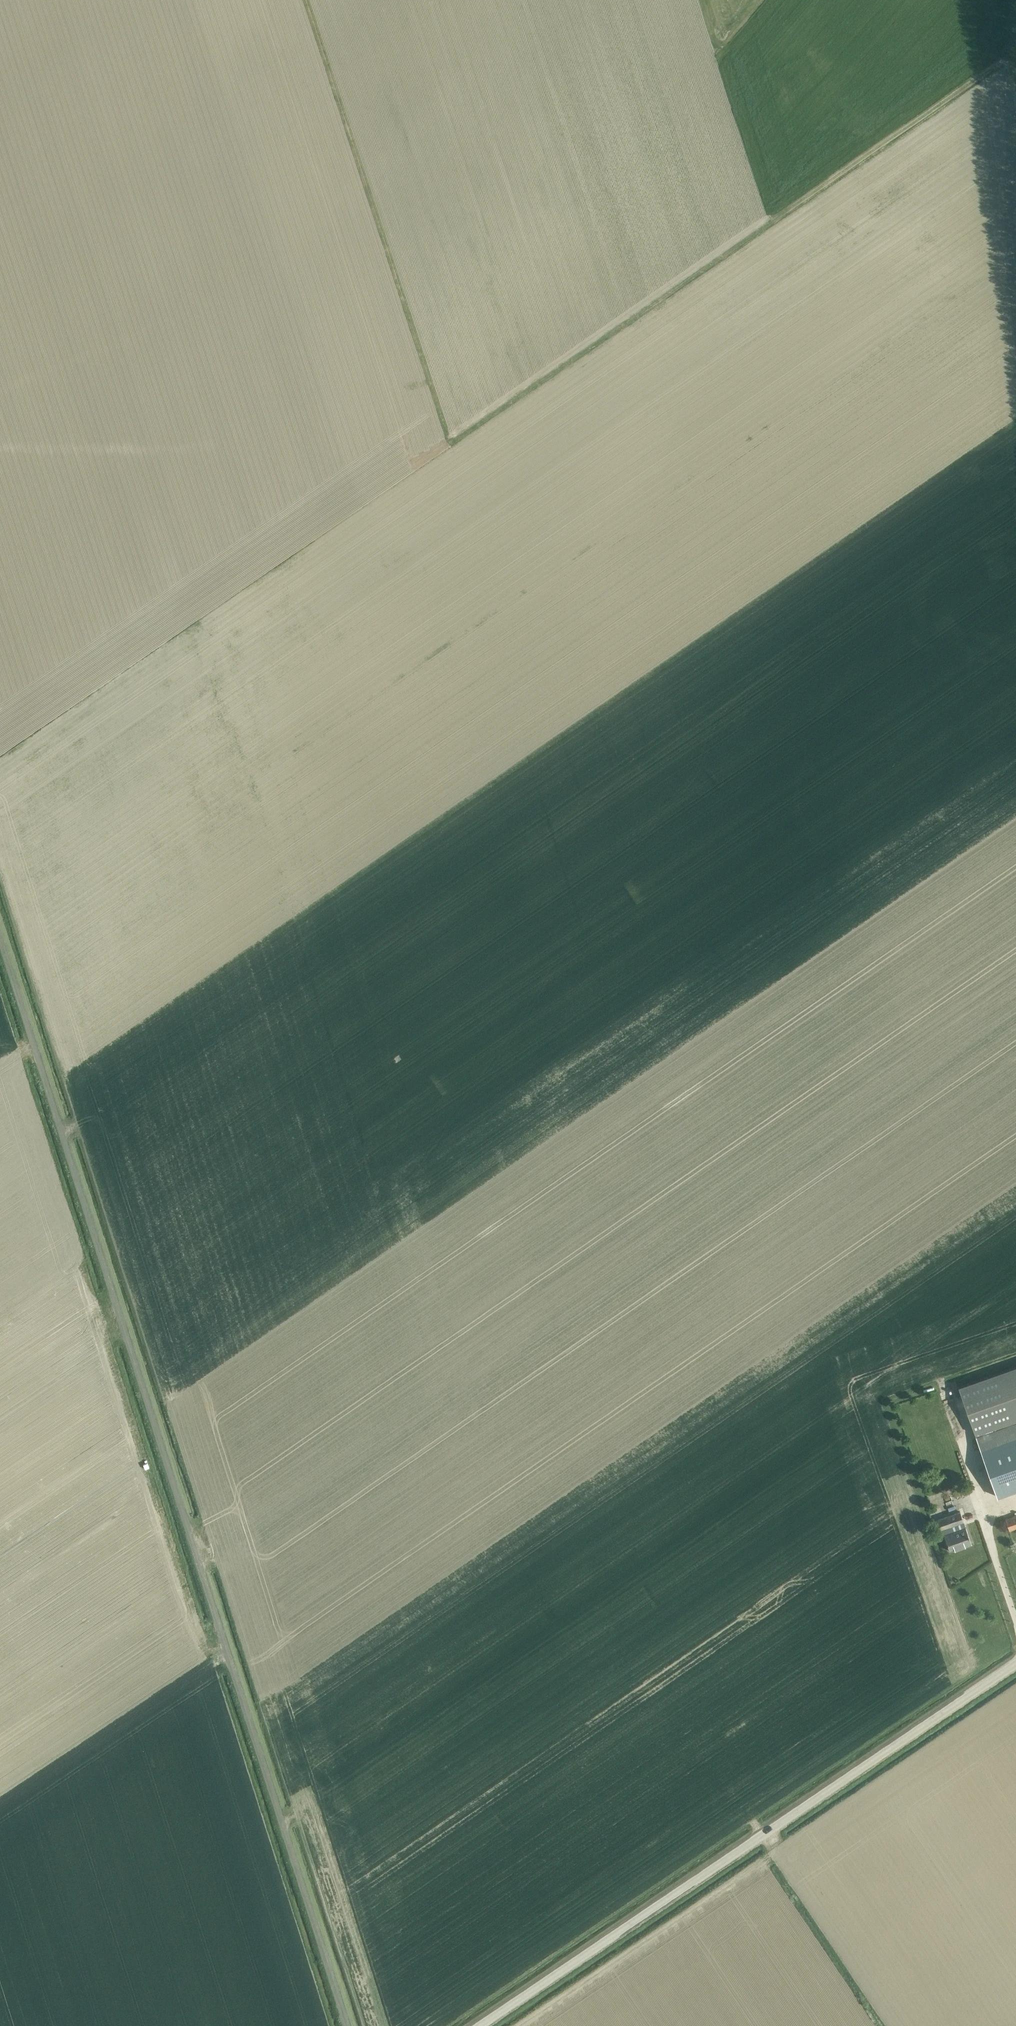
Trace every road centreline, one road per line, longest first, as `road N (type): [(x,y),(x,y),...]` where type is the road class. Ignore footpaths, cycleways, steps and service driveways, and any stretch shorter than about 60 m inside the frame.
road 1 (track): [(303,0),(450,450),(1009,65),(1015,90)]
road 2 (track): [(347,2025),(0,940)]
road 3 (tertiary): [(1015,1662),(479,2025)]

